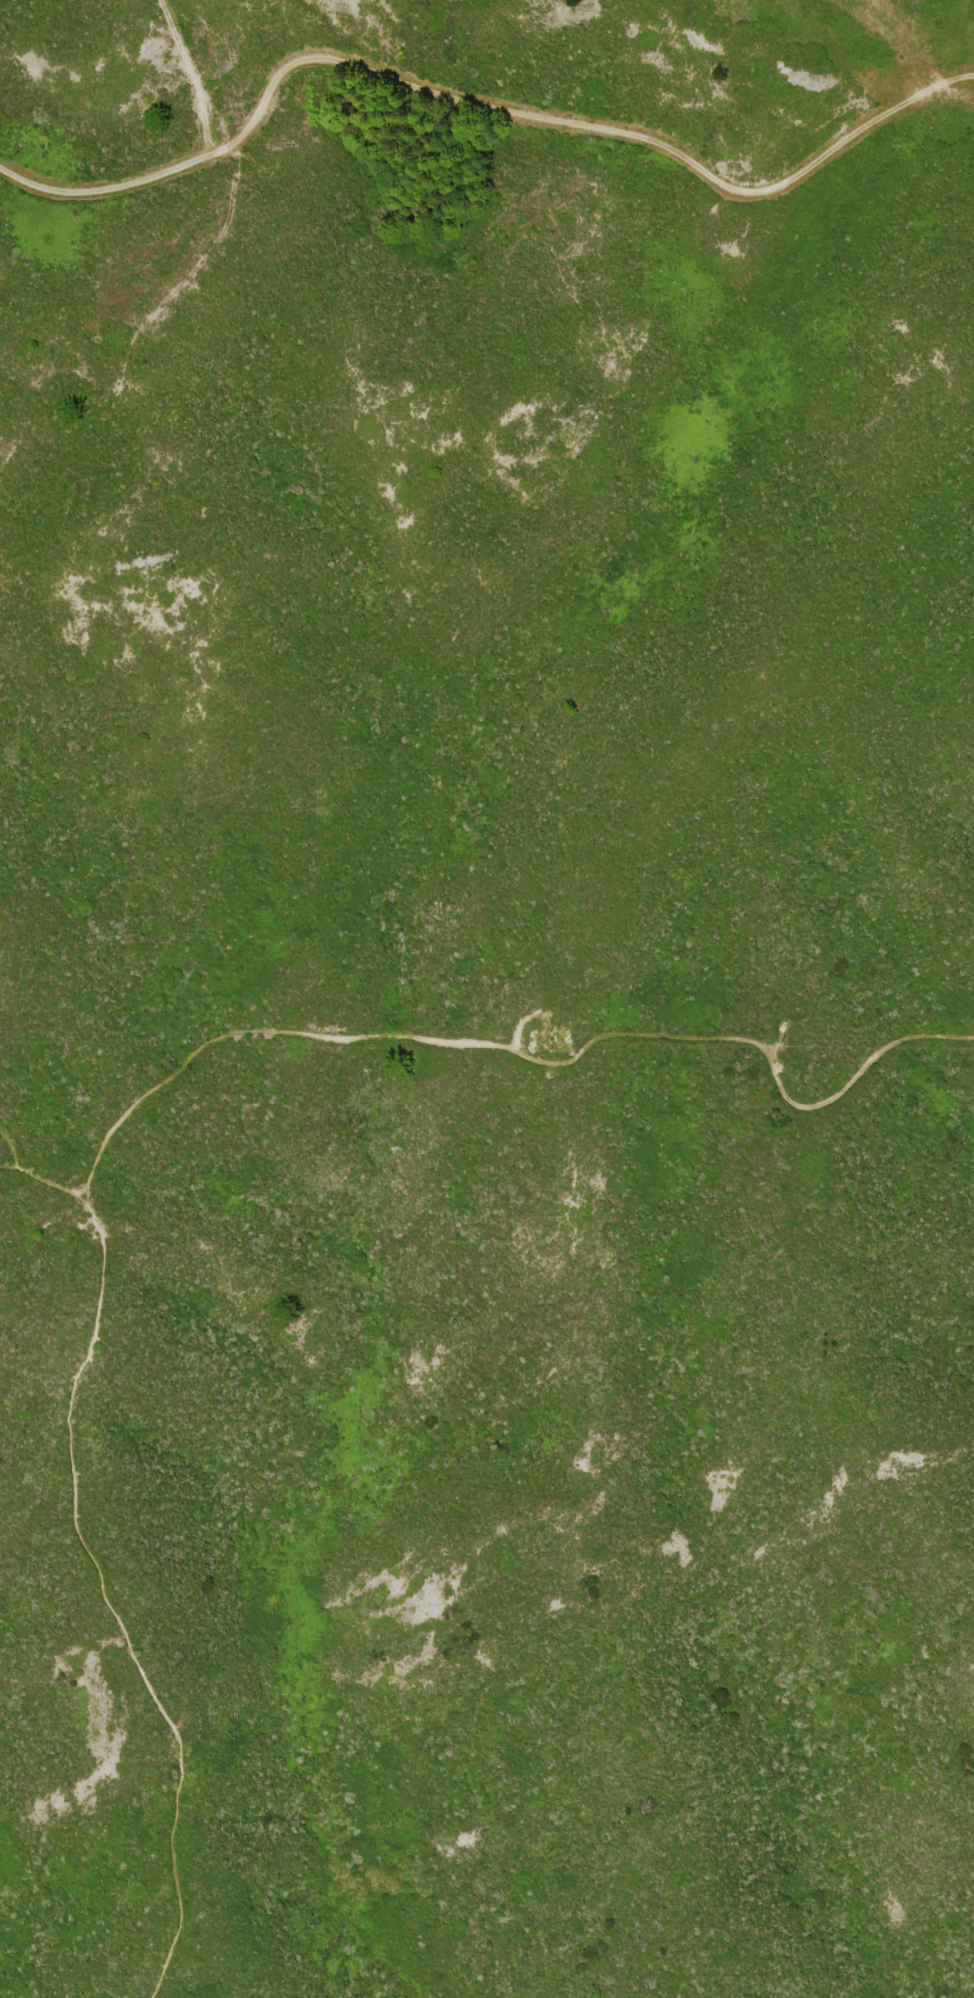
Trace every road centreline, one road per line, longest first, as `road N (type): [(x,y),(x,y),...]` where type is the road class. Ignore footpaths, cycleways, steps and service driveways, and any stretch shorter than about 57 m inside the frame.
road 1 (track): [(881,113),(788,181),(748,192),(723,186),(644,139),(431,89),(361,61),(310,56),(274,76),(242,137),(163,171),(73,192),(0,169)]
road 2 (track): [(973,1032),(908,1035),(813,1100),(781,1089),(759,1049),(739,1036),(628,1029),(539,1059),(478,1040),(235,1028),(206,1038),(158,1084)]

